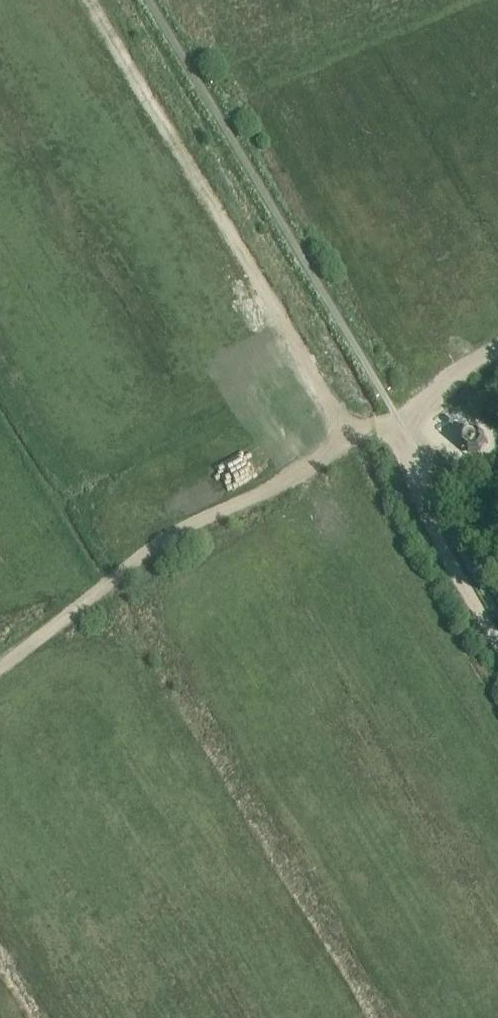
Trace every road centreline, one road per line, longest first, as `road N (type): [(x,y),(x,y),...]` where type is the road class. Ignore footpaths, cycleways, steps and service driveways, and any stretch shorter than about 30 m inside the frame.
road 1 (track): [(350,443),(88,0)]
road 2 (track): [(395,416),(149,551),(0,668)]
road 3 (track): [(497,616),(436,514),(395,416)]
road 4 (track): [(497,351),(395,416)]

